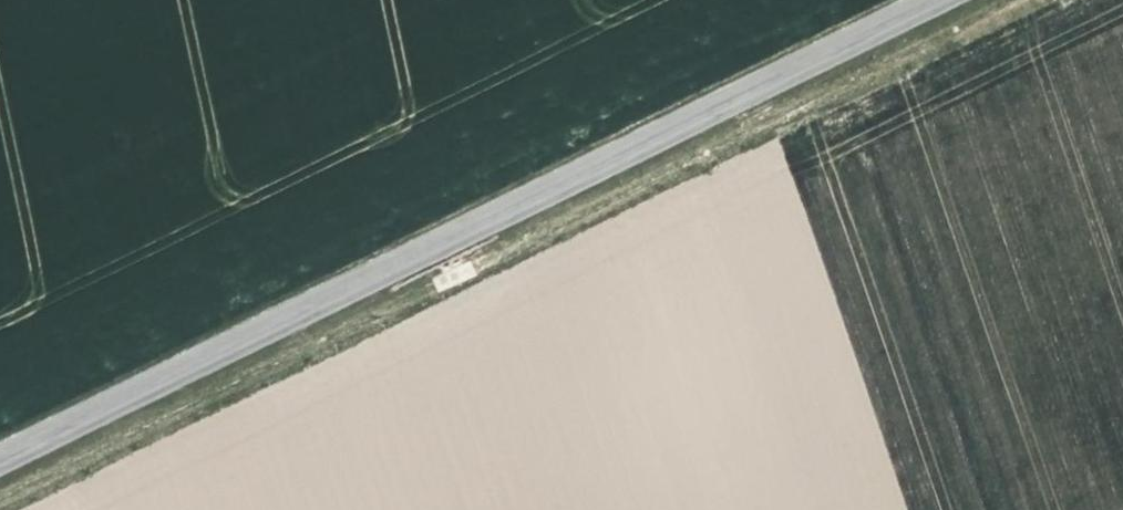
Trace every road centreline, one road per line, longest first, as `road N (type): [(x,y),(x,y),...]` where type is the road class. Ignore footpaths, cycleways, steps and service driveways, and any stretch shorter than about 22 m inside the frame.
road 1 (track): [(0,499),(1010,0)]
road 2 (unclassified): [(0,461),(268,334),(917,0)]

